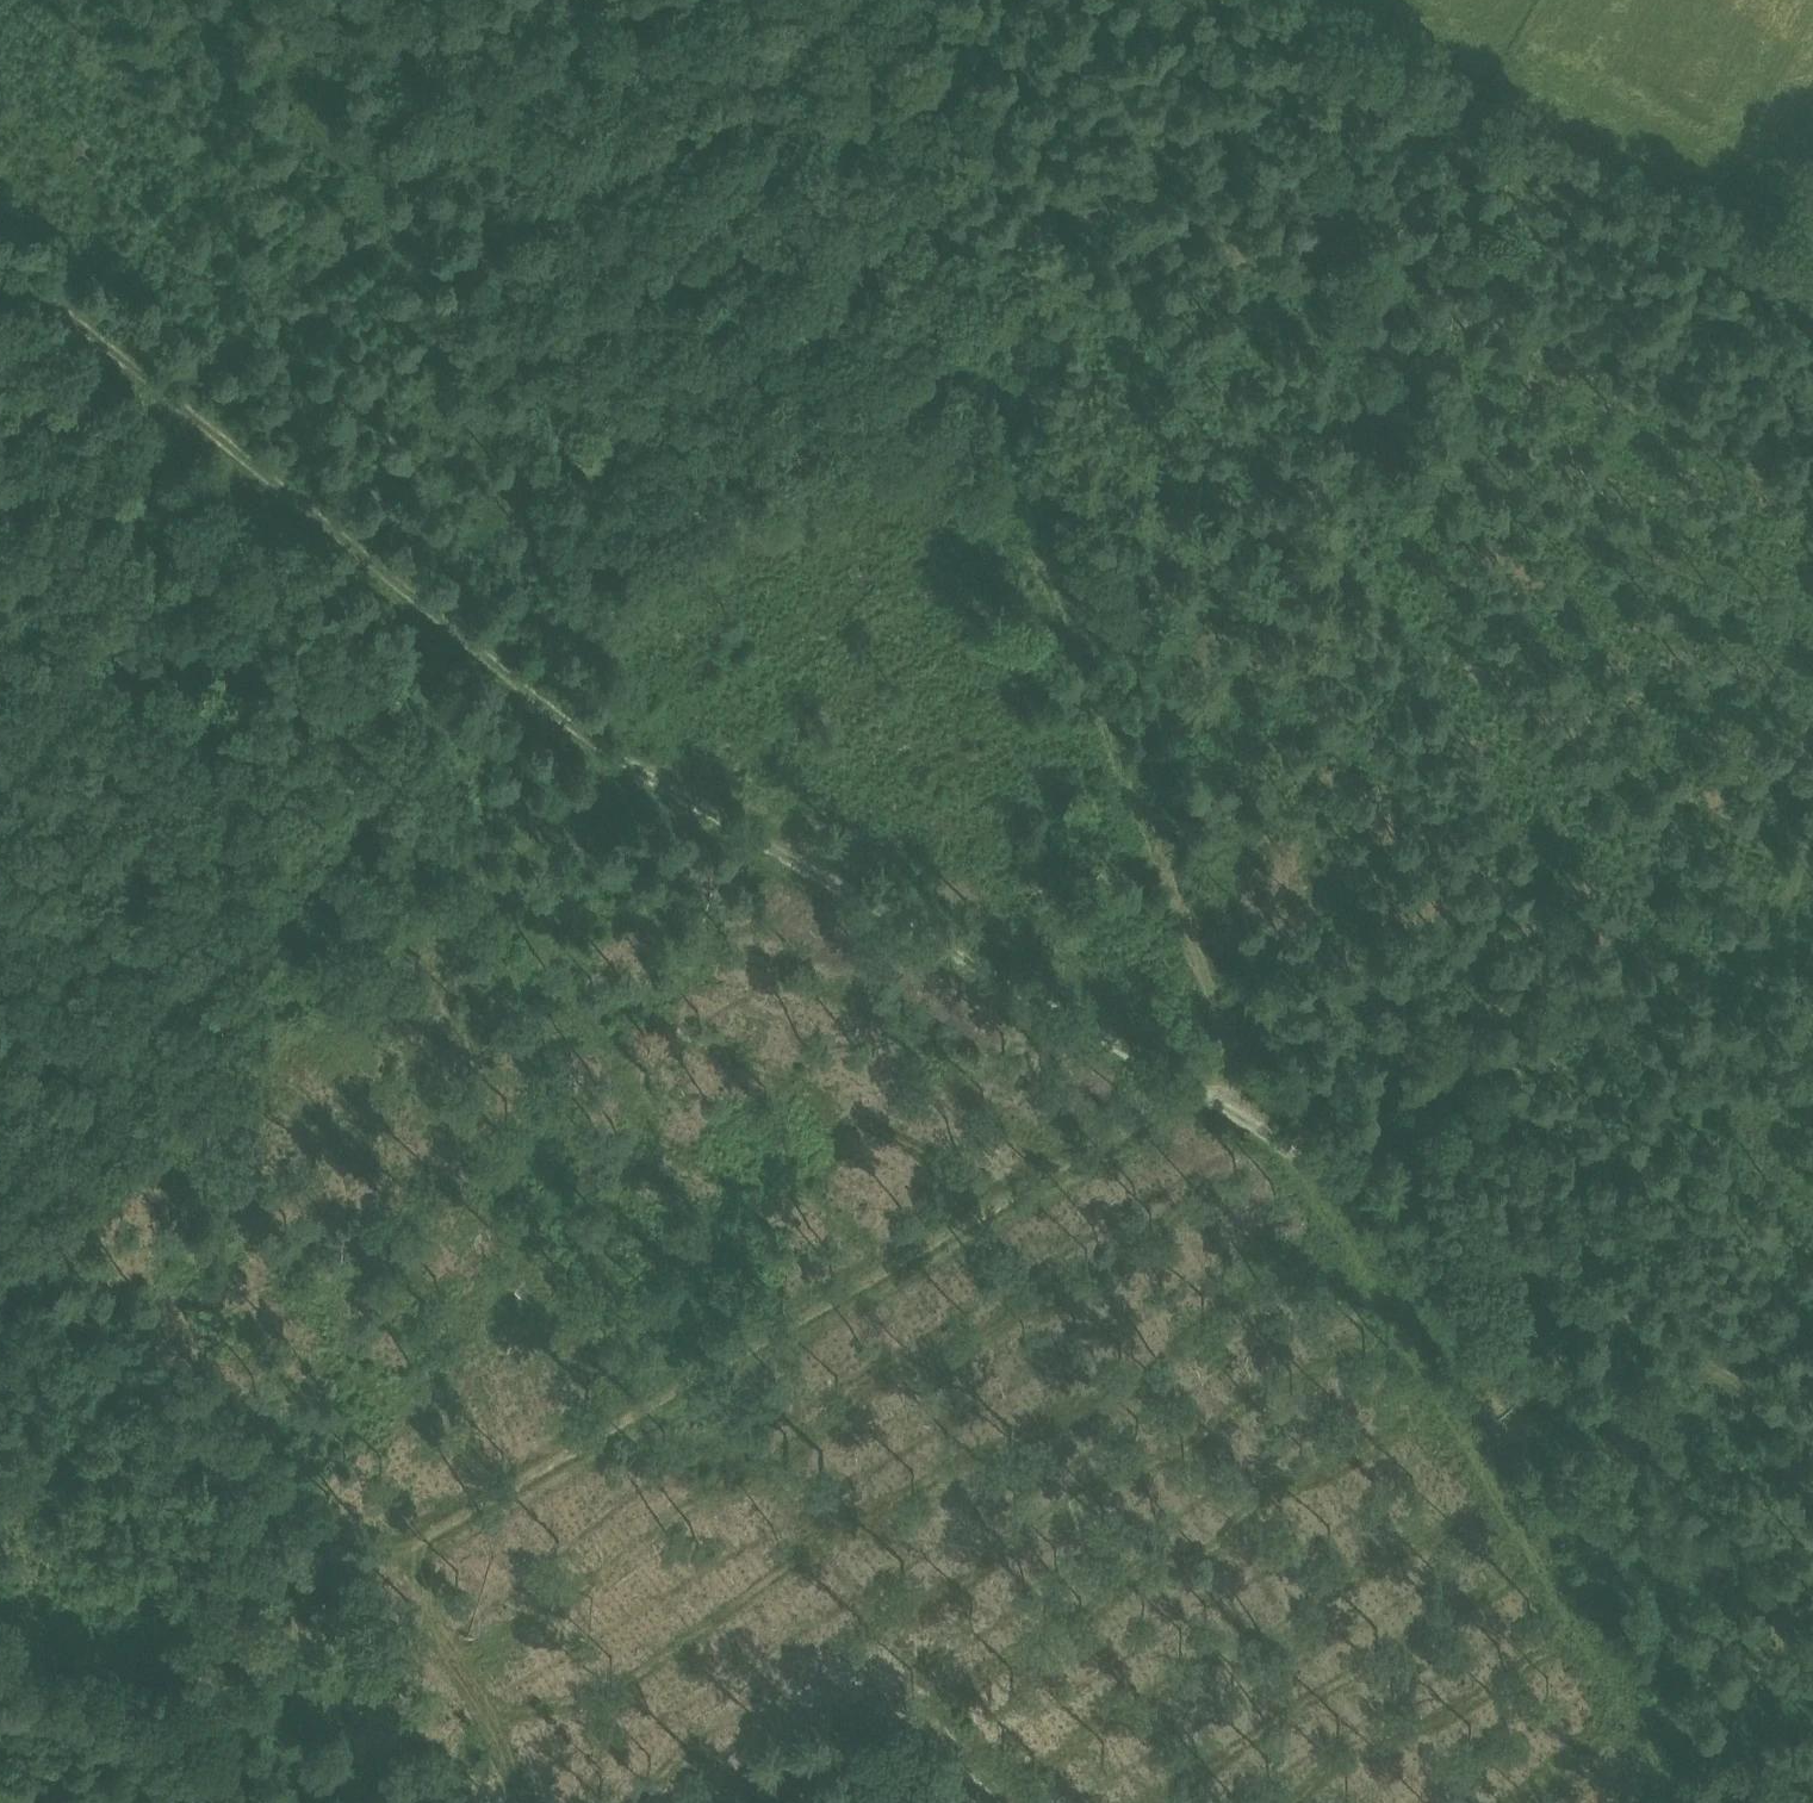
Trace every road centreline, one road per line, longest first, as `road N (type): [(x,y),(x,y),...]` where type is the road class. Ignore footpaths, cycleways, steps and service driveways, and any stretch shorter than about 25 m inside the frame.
road 1 (track): [(0,251),(594,729),(1236,1088),(1812,1394)]
road 2 (track): [(0,1294),(142,1370),(301,1583),(246,1778),(293,1802)]

